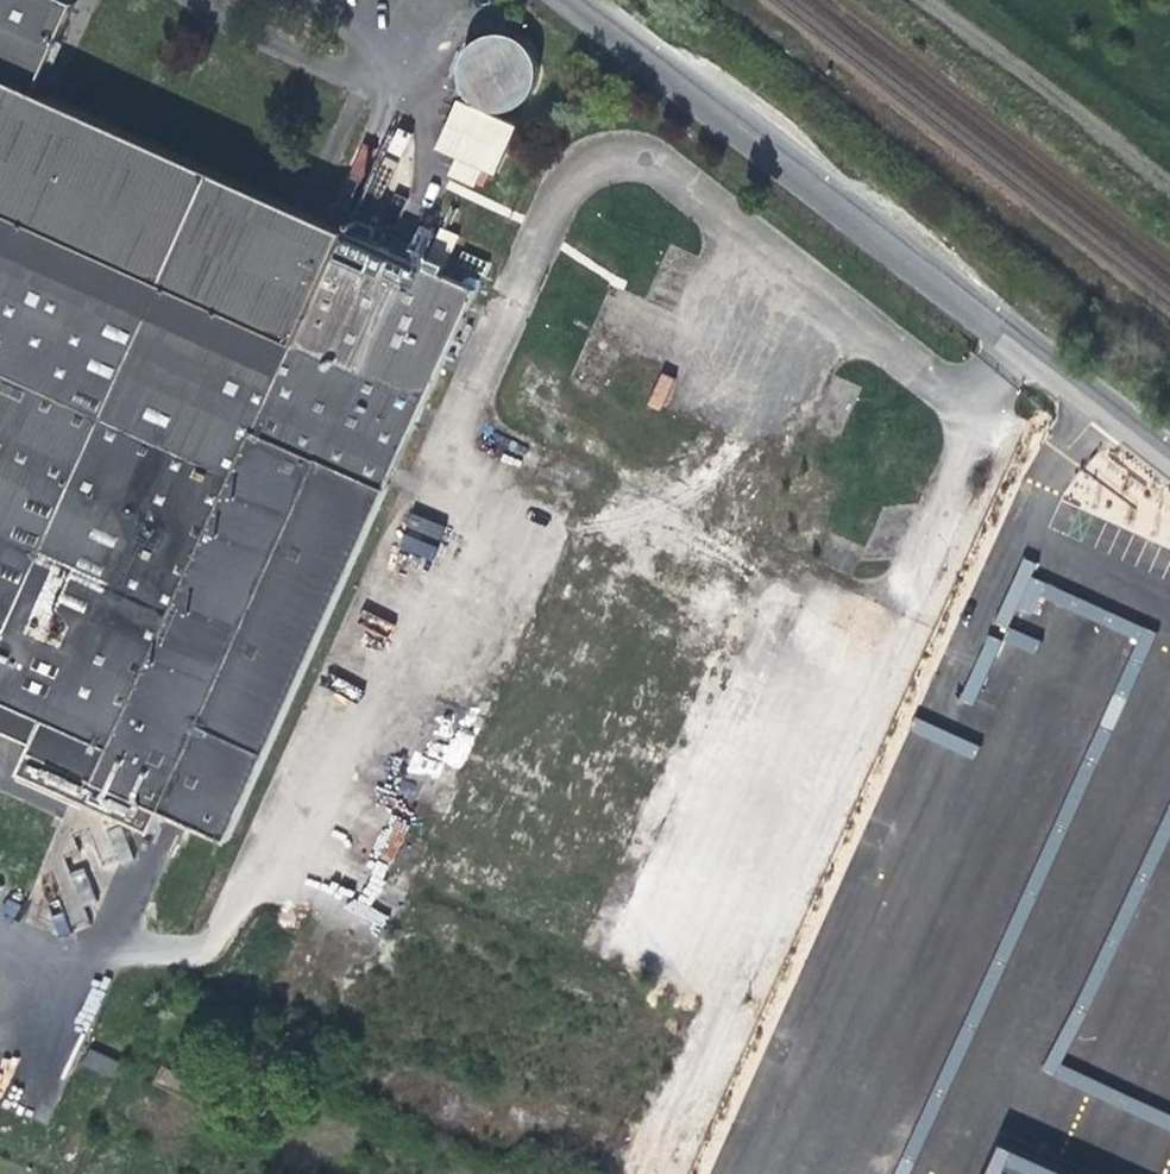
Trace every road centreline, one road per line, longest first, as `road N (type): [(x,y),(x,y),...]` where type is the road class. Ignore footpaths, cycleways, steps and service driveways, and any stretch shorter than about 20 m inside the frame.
road 1 (tertiary): [(576,0),(1169,456)]
road 2 (track): [(1169,187),(912,0)]

